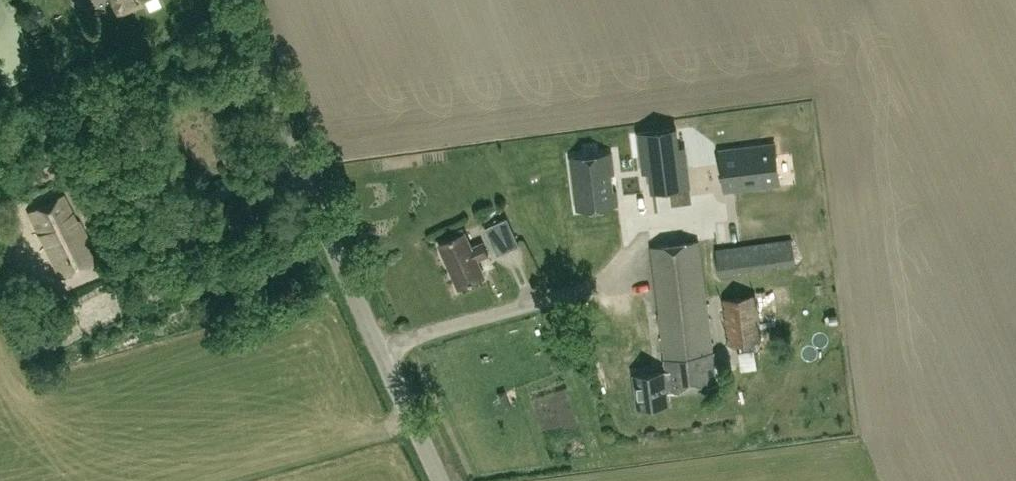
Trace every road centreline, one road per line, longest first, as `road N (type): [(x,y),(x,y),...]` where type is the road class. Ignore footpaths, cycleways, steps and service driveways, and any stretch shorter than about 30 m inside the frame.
road 1 (unclassified): [(442,480),(227,0)]

